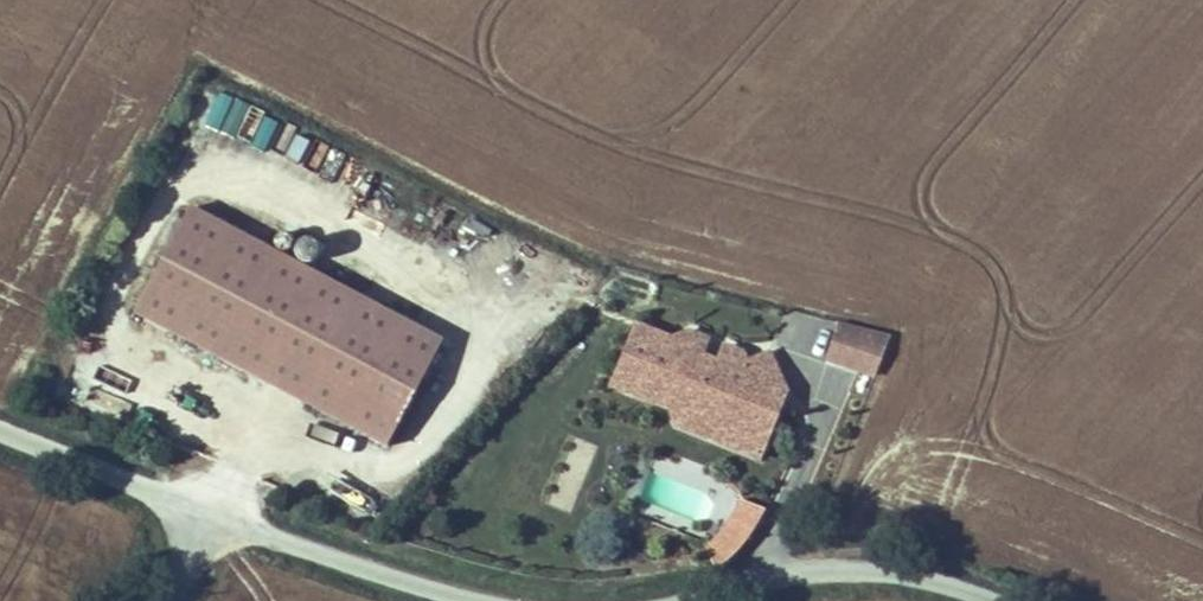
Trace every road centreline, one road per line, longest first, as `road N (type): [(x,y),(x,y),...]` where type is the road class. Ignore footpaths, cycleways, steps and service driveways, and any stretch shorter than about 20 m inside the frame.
road 1 (unclassified): [(0,414),(274,520)]
road 2 (unclassified): [(774,600),(863,562),(900,557),(1010,600)]
road 3 (unclassified): [(274,520),(498,600)]

